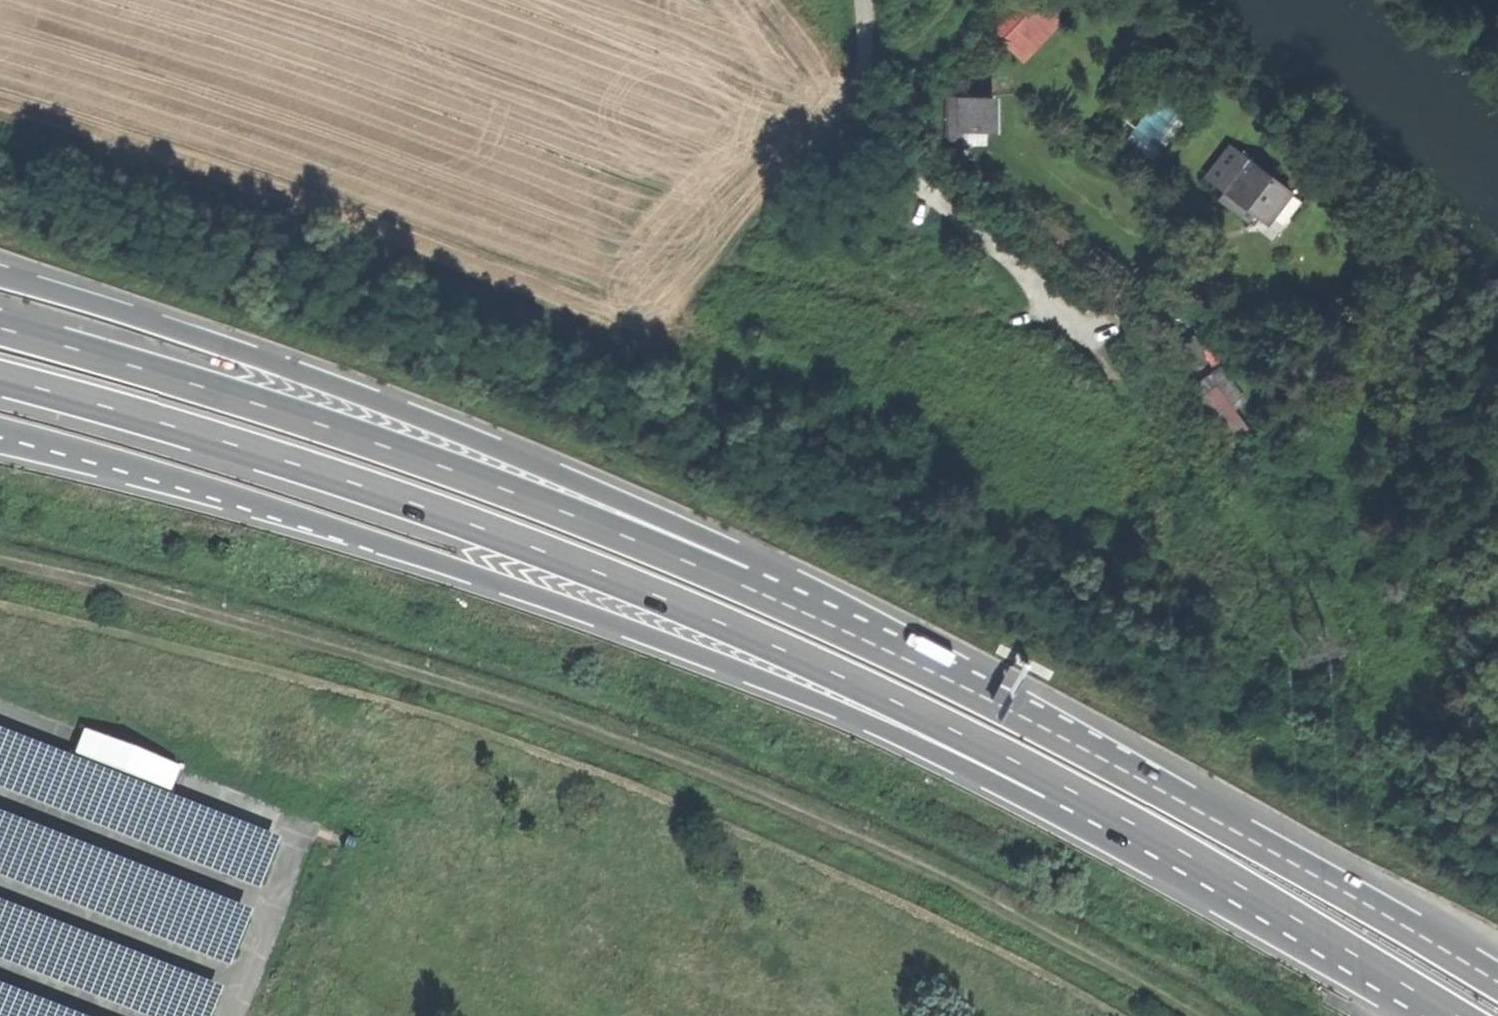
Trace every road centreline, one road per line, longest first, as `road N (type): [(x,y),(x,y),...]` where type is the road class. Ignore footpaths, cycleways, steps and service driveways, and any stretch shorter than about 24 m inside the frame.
road 1 (track): [(0,131),(158,173),(734,396),(1343,717),(1322,605),(1098,338)]
road 2 (track): [(0,556),(272,617),(479,676),(673,748),(907,849),(1217,1015)]
road 3 (trunk): [(0,379),(230,444),(599,573),(779,648),(1130,822)]
road 4 (trunk): [(0,430),(489,581),(854,717),(1036,804),(1130,822)]
road 5 (trunk): [(909,660),(751,558),(466,434),(0,275)]
road 6 (trunk): [(909,660),(740,584),(443,466),(0,329)]
road 7 (trunk): [(1497,982),(1168,795),(909,660)]
road 8 (unclassified): [(858,0),(872,79),(889,123),(1098,338)]
road 9 (trunk): [(1130,822),(1458,1015)]

